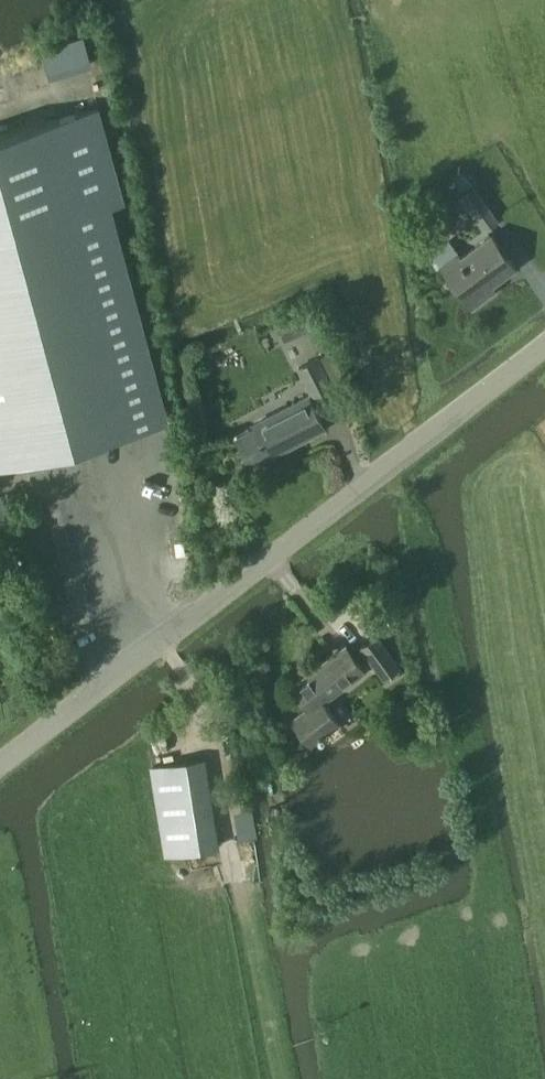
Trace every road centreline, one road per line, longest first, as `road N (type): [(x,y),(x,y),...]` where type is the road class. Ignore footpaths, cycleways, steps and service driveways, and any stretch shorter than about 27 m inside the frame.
road 1 (tertiary): [(0,765),(544,348)]

